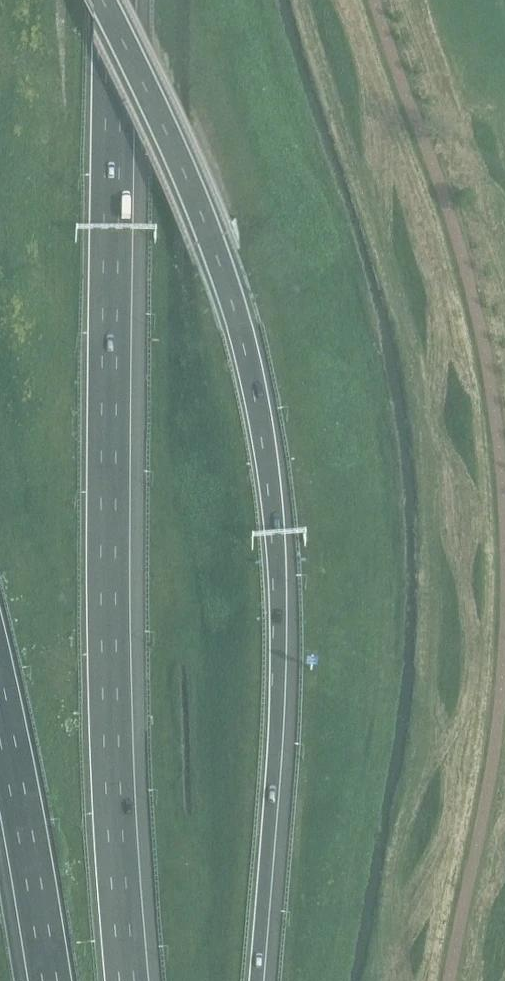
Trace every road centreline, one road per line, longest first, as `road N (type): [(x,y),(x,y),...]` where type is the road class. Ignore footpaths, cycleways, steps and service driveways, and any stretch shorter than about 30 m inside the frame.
road 1 (motorway): [(258,980),(280,675),(264,405),(221,238),(116,0)]
road 2 (motorway): [(129,980),(110,634),(118,0)]
road 3 (motorway): [(0,724),(48,980)]

